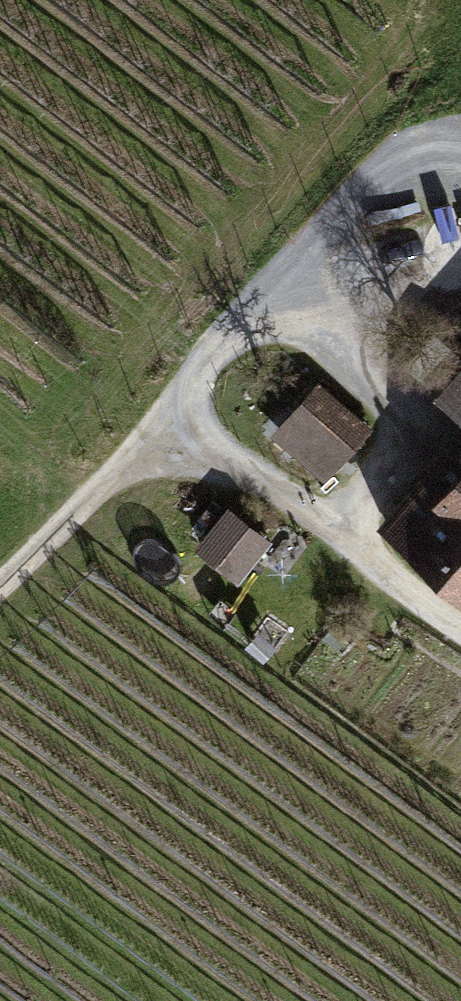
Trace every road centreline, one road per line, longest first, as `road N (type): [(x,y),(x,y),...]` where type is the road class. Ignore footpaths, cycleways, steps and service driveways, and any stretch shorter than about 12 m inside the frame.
road 1 (track): [(0,586),(224,344),(245,330),(279,325),(336,351),(422,430),(334,530),(460,632)]
road 2 (track): [(334,530),(271,489),(149,434)]
road 3 (track): [(318,339),(388,267),(460,254)]

